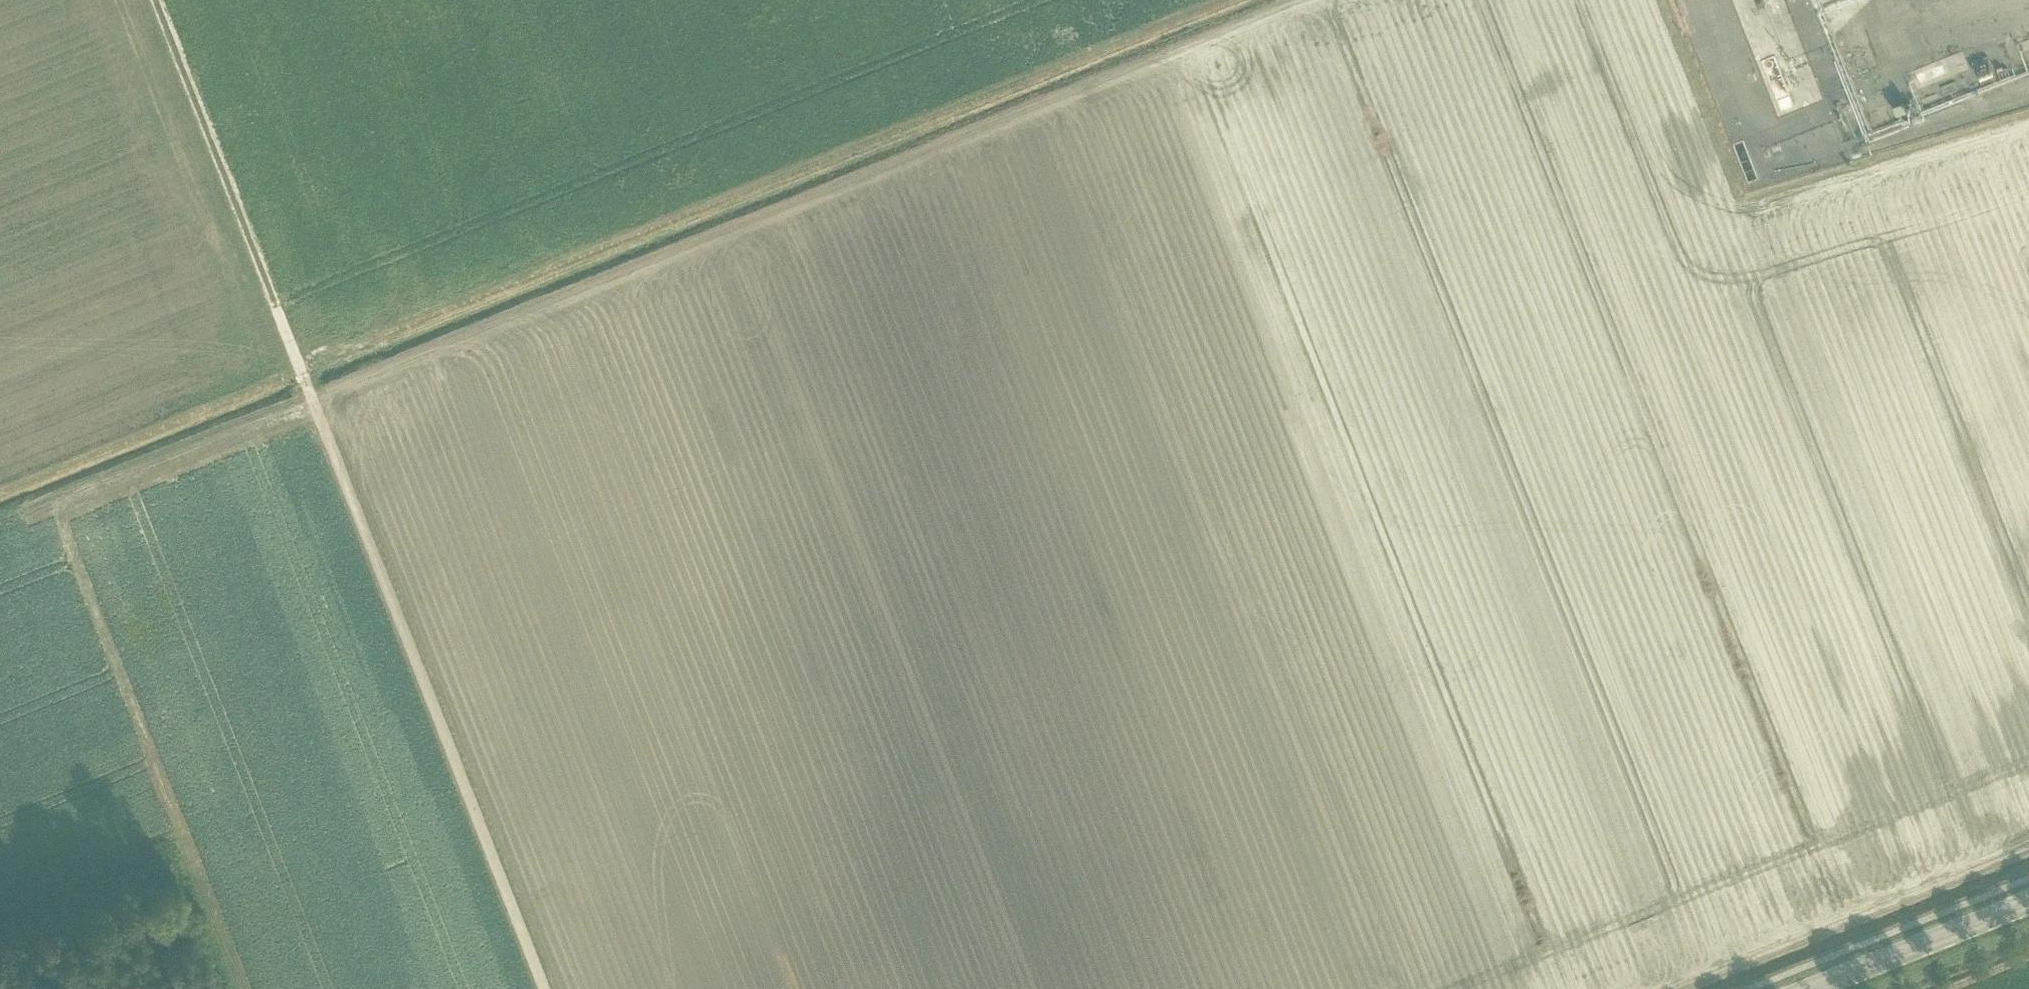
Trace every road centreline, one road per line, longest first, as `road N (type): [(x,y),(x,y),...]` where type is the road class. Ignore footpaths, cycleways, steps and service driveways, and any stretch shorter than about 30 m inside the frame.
road 1 (tertiary): [(2028,902),(1811,988)]

